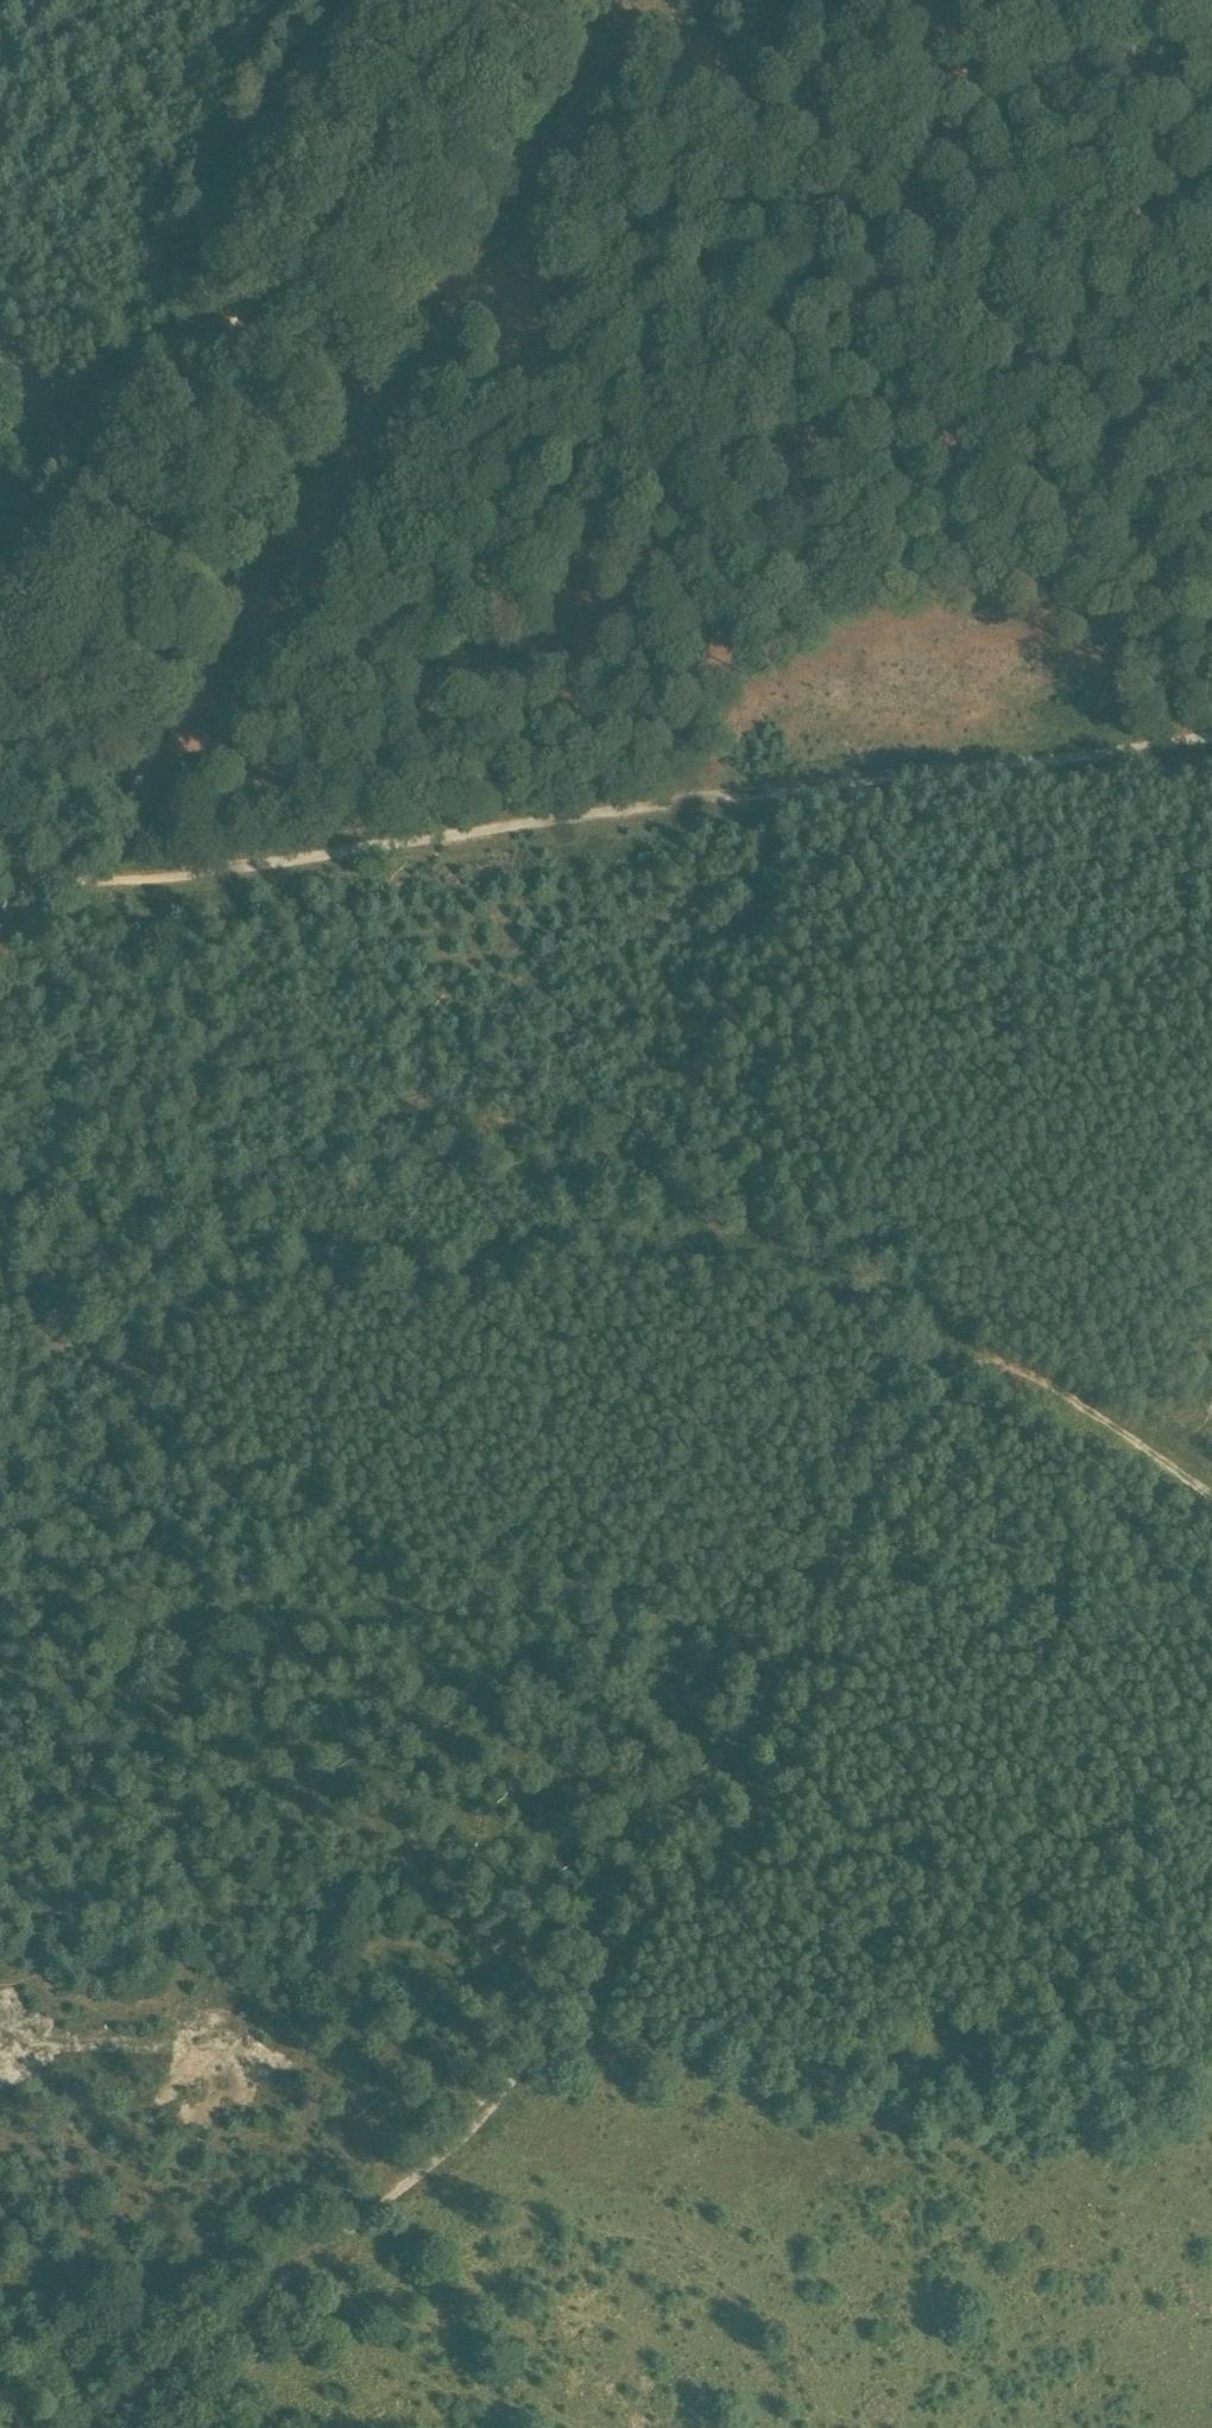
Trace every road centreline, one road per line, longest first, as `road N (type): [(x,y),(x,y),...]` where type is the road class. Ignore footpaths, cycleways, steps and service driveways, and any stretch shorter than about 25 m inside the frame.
road 1 (track): [(113,2427),(200,2345),(453,2142),(515,2073),(839,1563),(943,1380),(961,1365),(1013,1367),(1211,1496)]
road 2 (track): [(0,784),(486,0)]
road 3 (track): [(0,883),(235,868),(612,809),(789,791)]
road 4 (track): [(789,791),(1211,735)]

